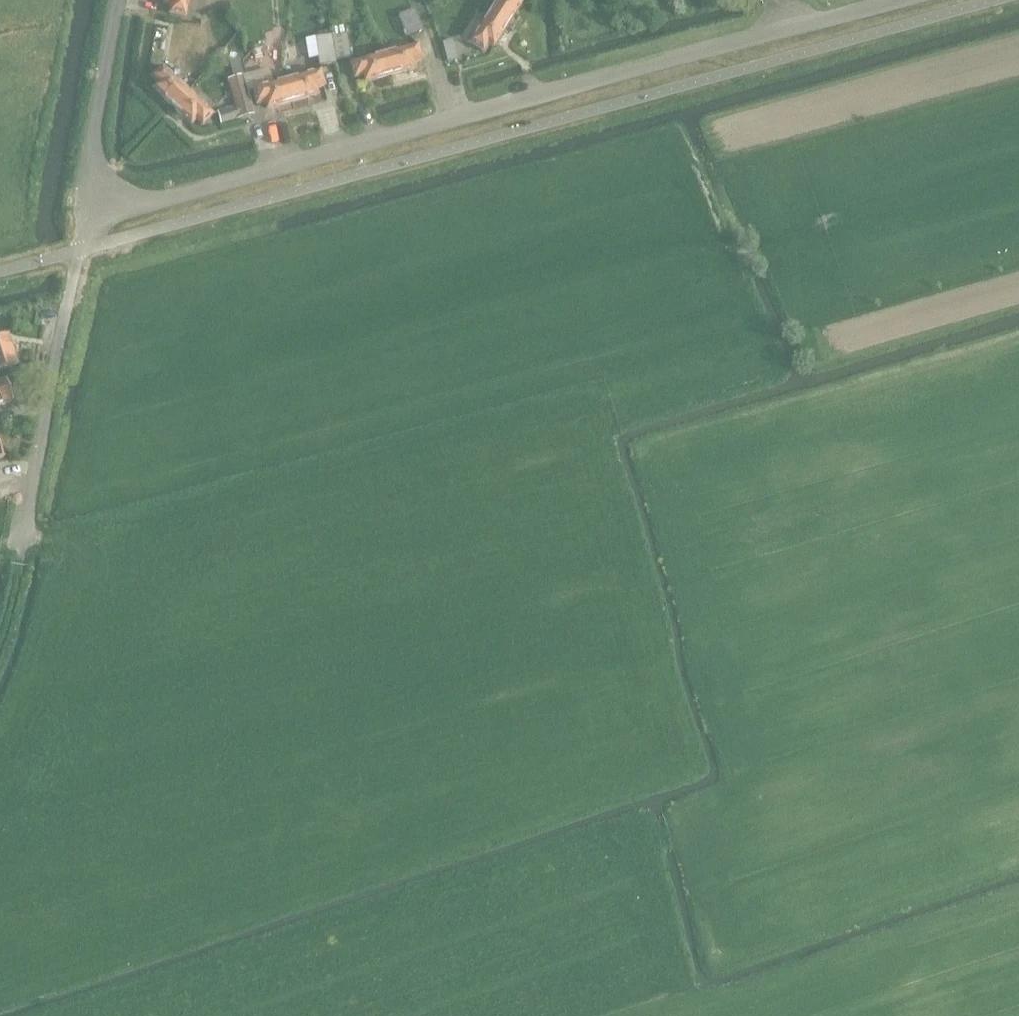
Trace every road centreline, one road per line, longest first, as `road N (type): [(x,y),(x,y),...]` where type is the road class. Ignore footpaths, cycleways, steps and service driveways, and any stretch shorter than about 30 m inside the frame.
road 1 (unclassified): [(171,197),(912,0)]
road 2 (unclassified): [(20,541),(95,205)]
road 3 (unclassified): [(95,205),(96,130),(120,0)]

